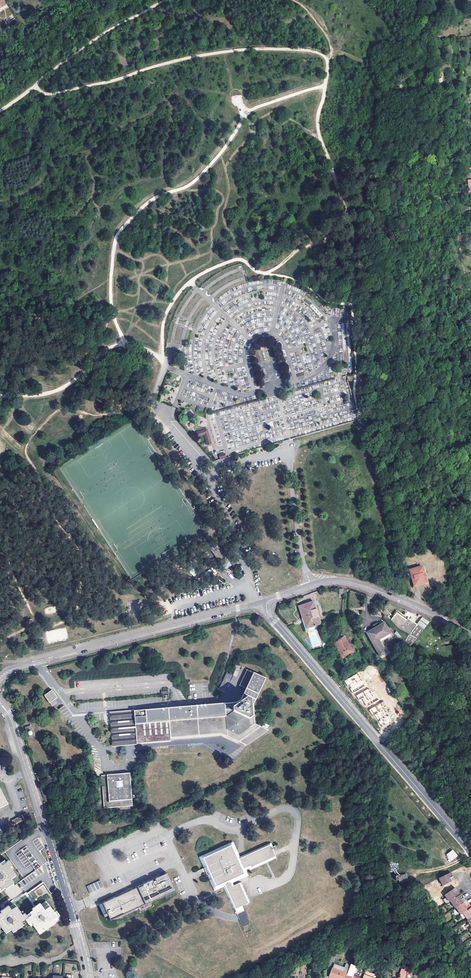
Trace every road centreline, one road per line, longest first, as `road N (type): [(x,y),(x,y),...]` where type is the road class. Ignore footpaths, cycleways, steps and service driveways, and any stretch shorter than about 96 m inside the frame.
road 1 (track): [(124,344),(110,288),(120,231),(151,201),(196,180),(251,111),(325,86)]
road 2 (residential): [(470,853),(266,605)]
road 3 (track): [(327,61),(305,50),(246,50),(54,94),(36,87)]
road 4 (tertiary): [(87,977),(0,704)]
road 5 (tertiary): [(266,605),(59,655),(0,678)]
road 6 (tertiary): [(470,637),(350,582),(318,584),(266,605)]
road 7 (track): [(267,274),(239,259),(184,286),(163,327),(166,367)]
road 8 (track): [(325,86),(318,128),(350,226)]
road 9 (track): [(0,397),(59,390),(113,347)]

